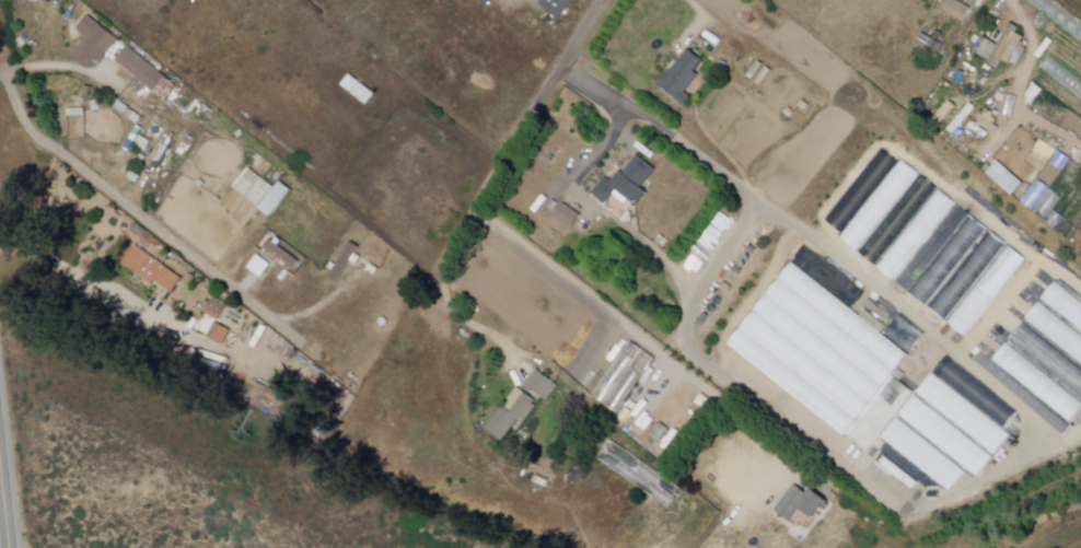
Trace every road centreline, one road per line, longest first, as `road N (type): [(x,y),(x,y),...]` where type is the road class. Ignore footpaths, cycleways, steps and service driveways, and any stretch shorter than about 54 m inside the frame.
road 1 (residential): [(601,0),(507,145),(445,266)]

